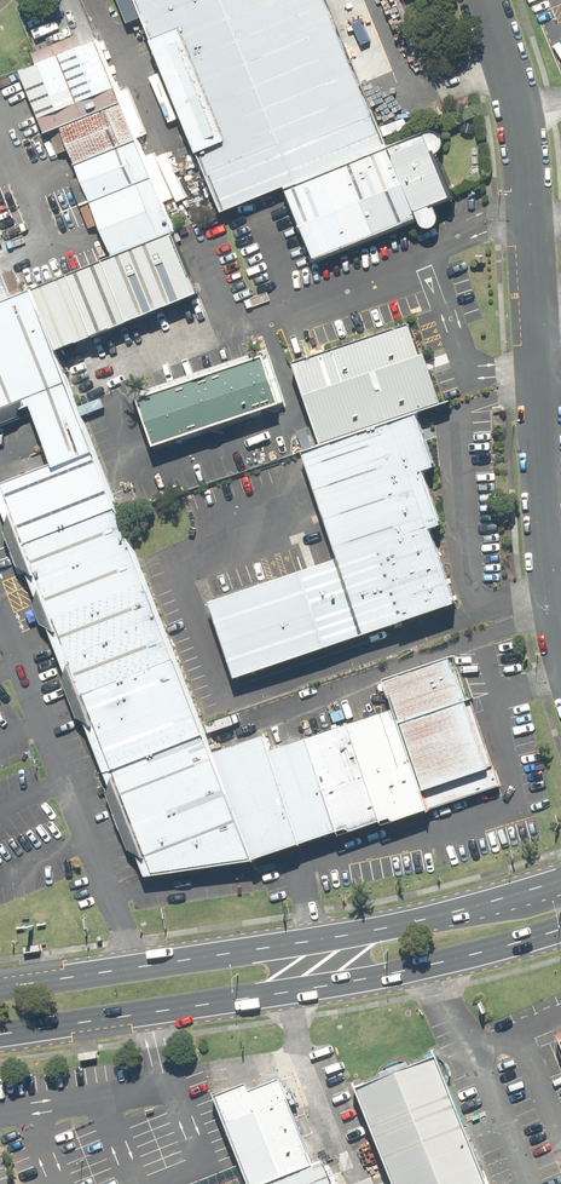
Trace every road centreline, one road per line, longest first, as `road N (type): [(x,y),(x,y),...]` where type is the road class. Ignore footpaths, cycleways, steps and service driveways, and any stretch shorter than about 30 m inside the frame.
road 1 (primary): [(560,932),(367,984),(0,1039)]
road 2 (primary): [(0,981),(302,939),(560,880)]
road 3 (tertiary): [(543,336),(509,62),(484,0)]
road 4 (tertiary): [(560,630),(548,557),(543,336)]

